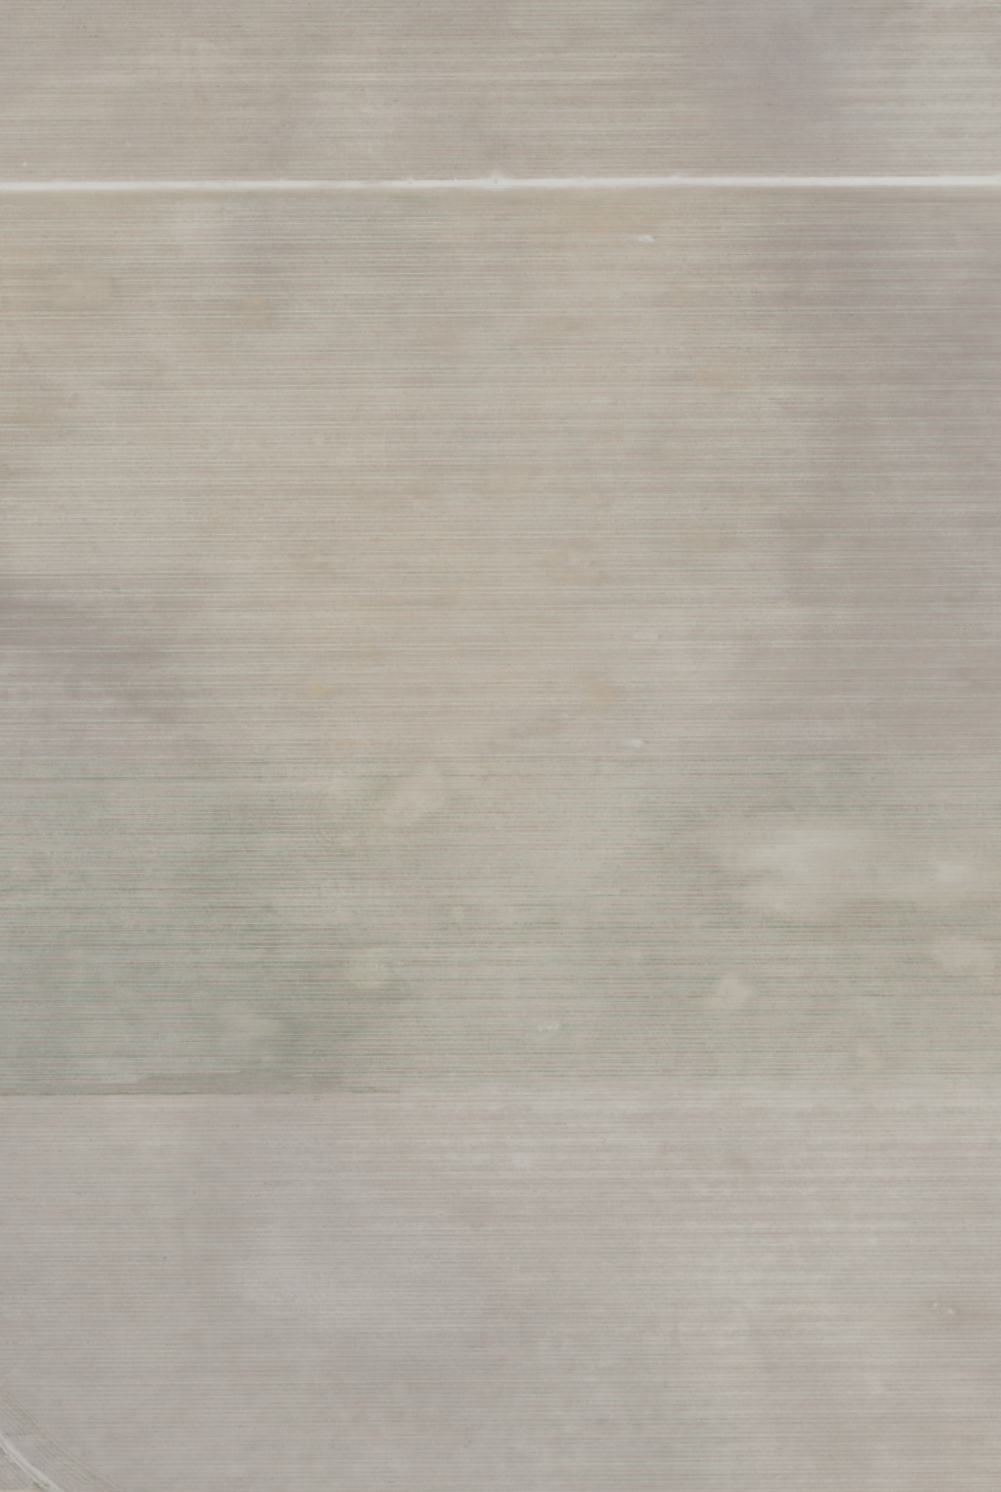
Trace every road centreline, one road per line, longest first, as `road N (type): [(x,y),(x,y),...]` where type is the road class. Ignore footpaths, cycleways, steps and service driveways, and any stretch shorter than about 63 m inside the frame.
road 1 (track): [(0,183),(1000,179)]

